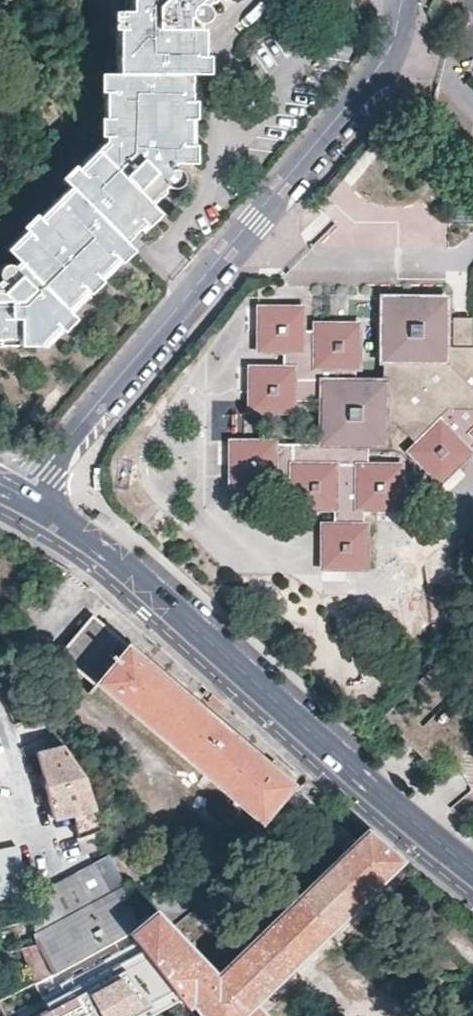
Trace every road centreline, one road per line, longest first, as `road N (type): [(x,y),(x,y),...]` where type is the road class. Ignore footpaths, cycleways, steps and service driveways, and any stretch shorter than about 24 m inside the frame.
road 1 (residential): [(25,492),(371,77),(393,44),(402,0)]
road 2 (tertiary): [(472,865),(112,554),(25,492)]

